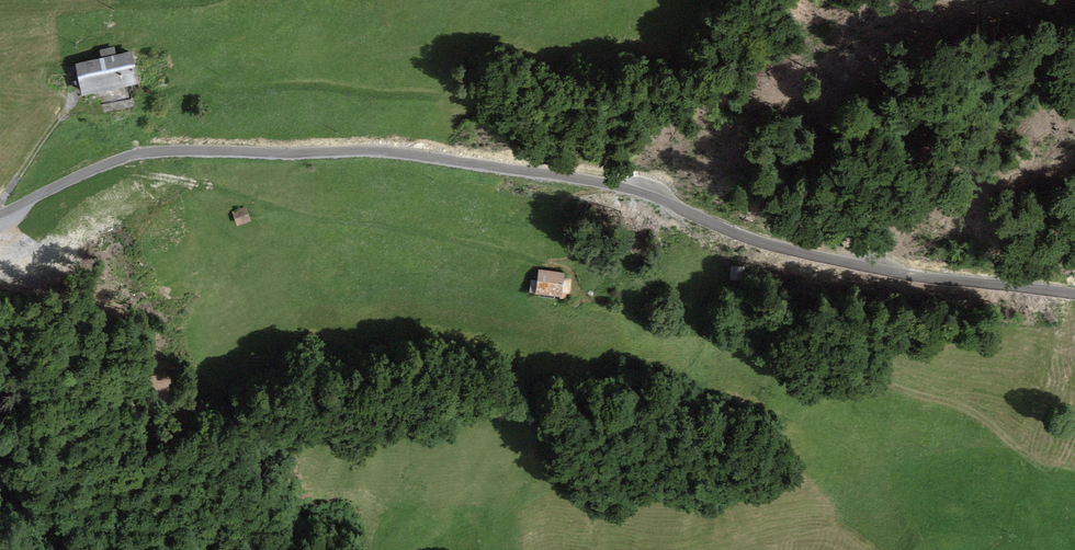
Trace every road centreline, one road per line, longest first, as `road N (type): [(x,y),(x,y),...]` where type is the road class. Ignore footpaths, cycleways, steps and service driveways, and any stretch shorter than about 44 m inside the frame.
road 1 (track): [(1074,297),(450,162),(156,150),(126,155),(0,214)]
road 2 (track): [(151,151),(184,173),(273,203),(567,267),(592,308),(892,381),(961,404),(1017,443)]

